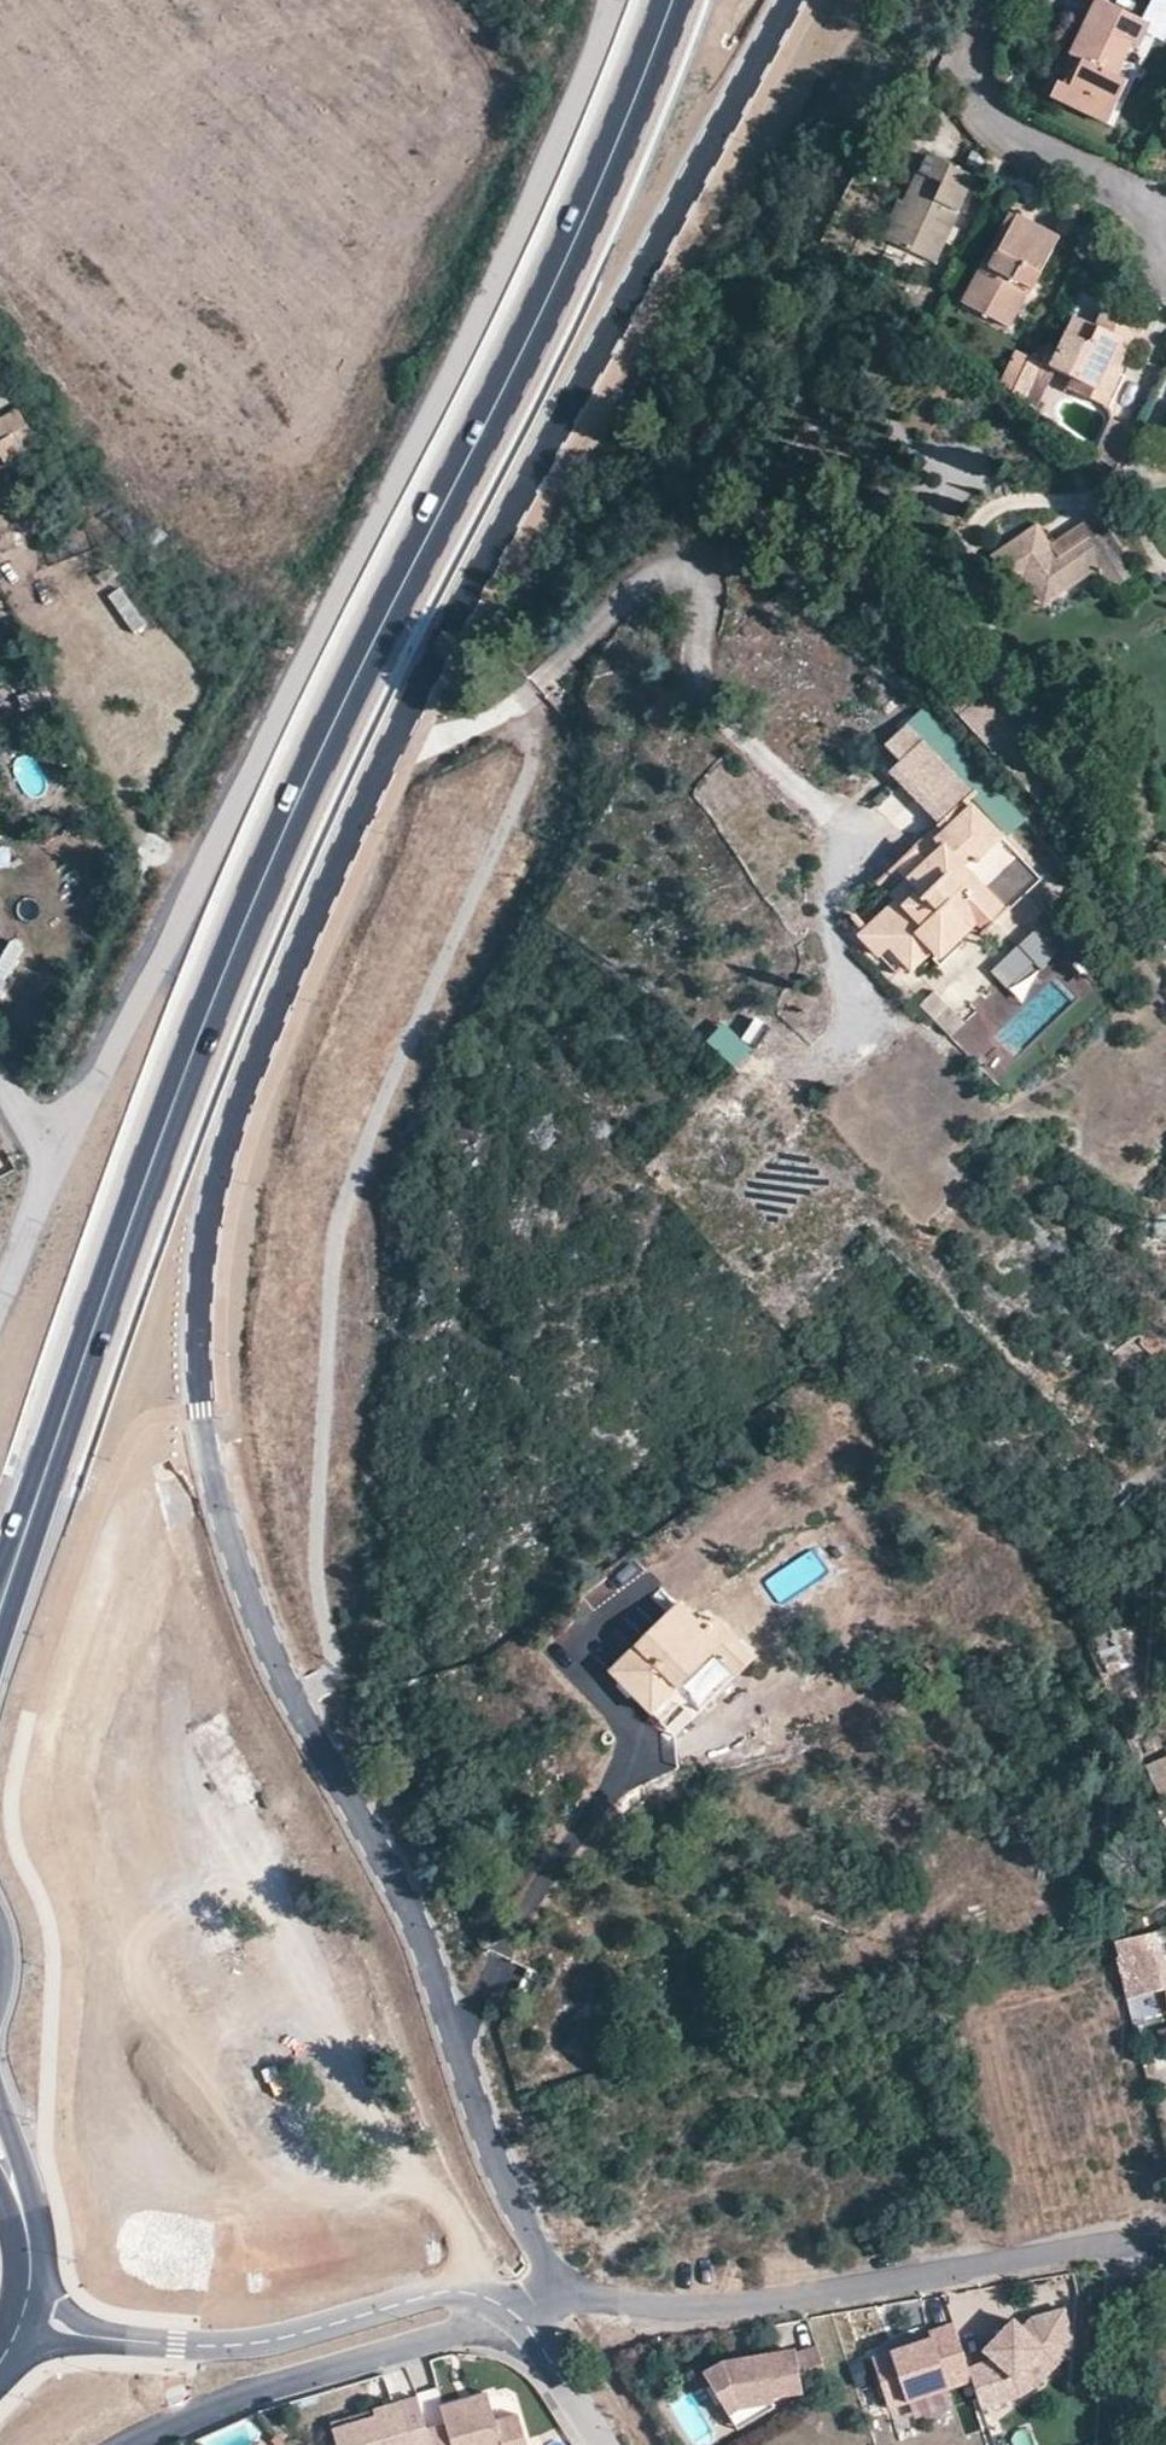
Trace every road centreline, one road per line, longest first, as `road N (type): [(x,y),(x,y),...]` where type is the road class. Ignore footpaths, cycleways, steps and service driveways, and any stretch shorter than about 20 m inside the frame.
road 1 (unclassified): [(793,0),(511,514),(350,831),(259,1043),(223,1150),(199,1267),(199,1411),(250,1598),(293,1701)]
road 2 (primary): [(674,0),(533,328),(289,826),(187,1070),(0,1611)]
road 3 (unclassified): [(0,1298),(54,1163),(532,192),(612,0)]
road 4 (unclassified): [(293,1701),(329,1675),(332,1645),(313,1582),(337,1218),(522,782),(532,745),(516,705)]
road 5 (unclassified): [(293,1701),(357,1804),(432,1966),(500,2172),(562,2293)]
road 6 (unclassified): [(1165,2229),(779,2298),(677,2308),(562,2293)]
road 7 (unclassified): [(516,2312),(447,2289),(250,2345),(176,2344),(31,2314)]
road 8 (unclassified): [(516,2312),(130,2444)]
road 9 (residential): [(1165,219),(1125,183),(1058,156),(992,112),(976,32),(987,0)]
road 10 (residential): [(603,2444),(516,2312)]

